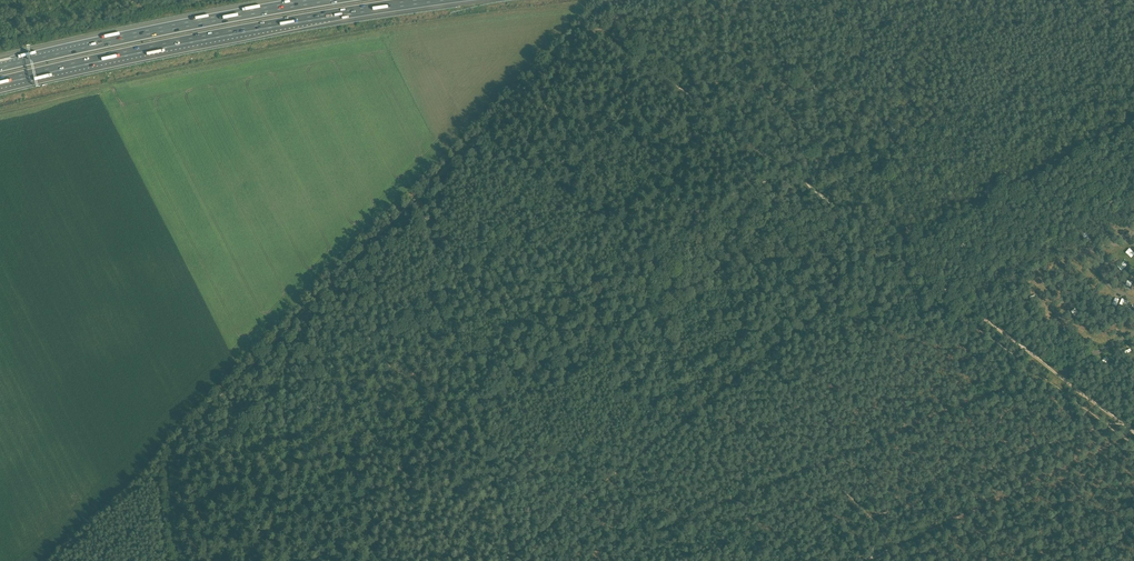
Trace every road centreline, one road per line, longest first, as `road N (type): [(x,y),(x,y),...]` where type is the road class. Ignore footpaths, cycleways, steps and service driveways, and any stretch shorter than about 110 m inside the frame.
road 1 (track): [(171,516),(169,457),(177,439),(587,21),(609,6),(637,2)]
road 2 (track): [(887,258),(504,560)]
road 3 (motorway): [(0,83),(433,0)]
road 4 (track): [(419,193),(512,555)]
road 5 (track): [(780,169),(726,209),(549,303),(462,359)]
road 6 (track): [(821,464),(898,546),(1124,437)]
road 7 (motorway): [(321,0),(0,66)]
road 8 (track): [(455,333),(336,362),(378,560)]
road 9 (track): [(1133,445),(887,258)]
road 10 (track): [(779,163),(608,35),(553,66)]
road 11 (track): [(887,258),(783,181),(779,163)]

